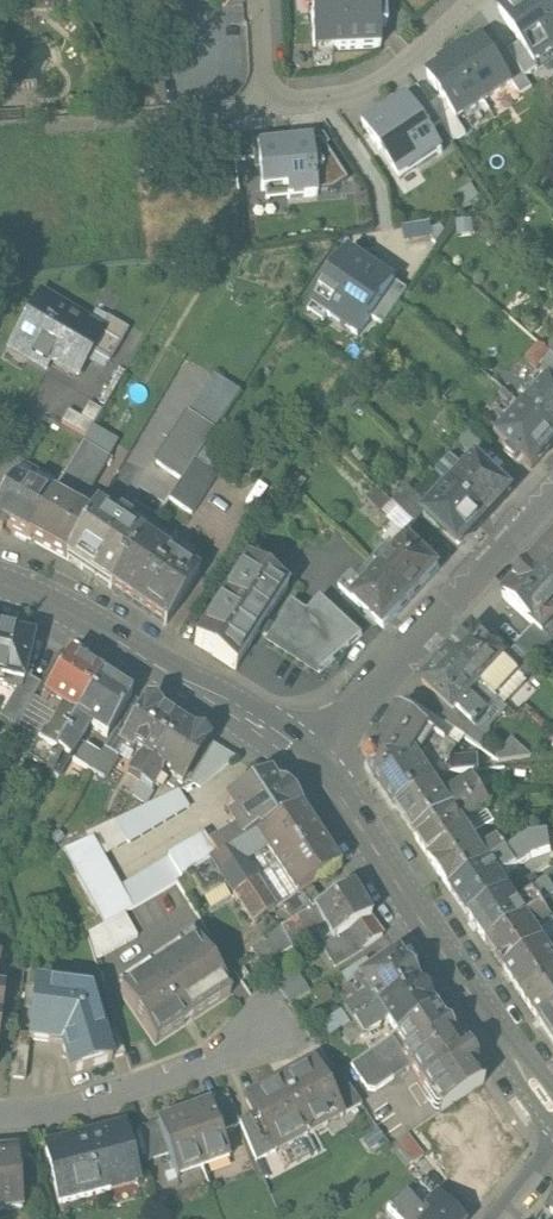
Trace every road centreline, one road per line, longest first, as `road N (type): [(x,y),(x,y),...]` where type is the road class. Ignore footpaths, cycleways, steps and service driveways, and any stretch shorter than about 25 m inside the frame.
road 1 (tertiary): [(312,762),(552,1104)]
road 2 (tertiary): [(0,580),(80,609),(312,762)]
road 3 (residential): [(312,762),(552,495)]
road 4 (residential): [(0,1113),(72,1106),(278,1024)]
road 5 (residential): [(473,0),(381,78),(352,92),(268,102)]
road 6 (residential): [(268,102),(53,126)]

